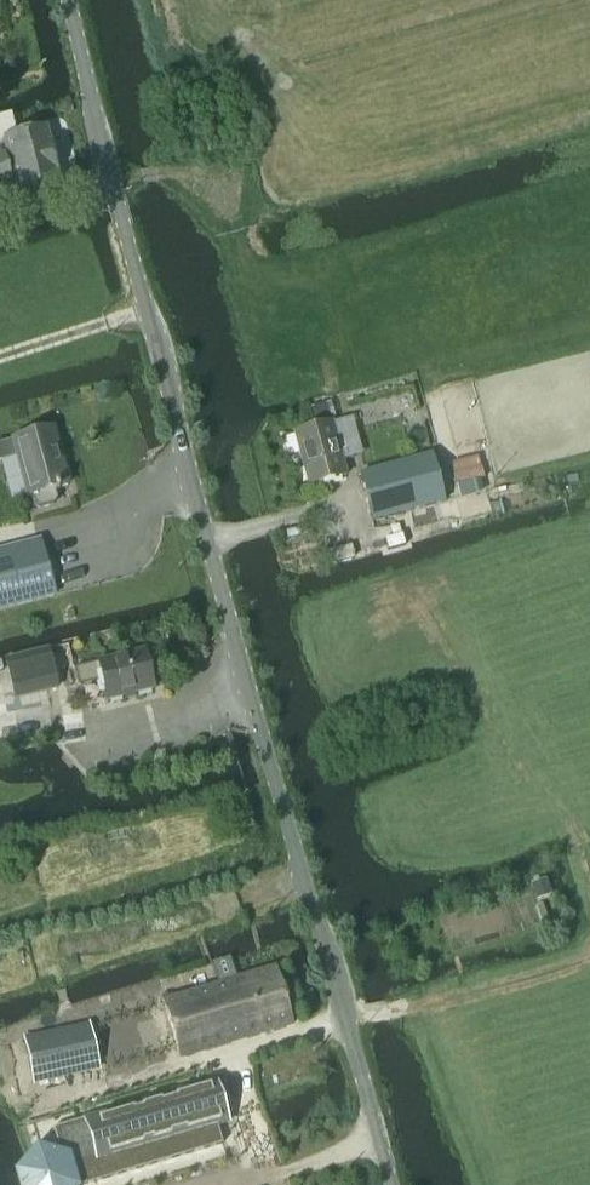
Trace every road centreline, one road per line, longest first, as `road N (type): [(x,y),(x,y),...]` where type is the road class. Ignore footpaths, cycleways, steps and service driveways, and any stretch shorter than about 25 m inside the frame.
road 1 (tertiary): [(391,1184),(209,541),(67,0)]
road 2 (track): [(0,355),(145,309)]

